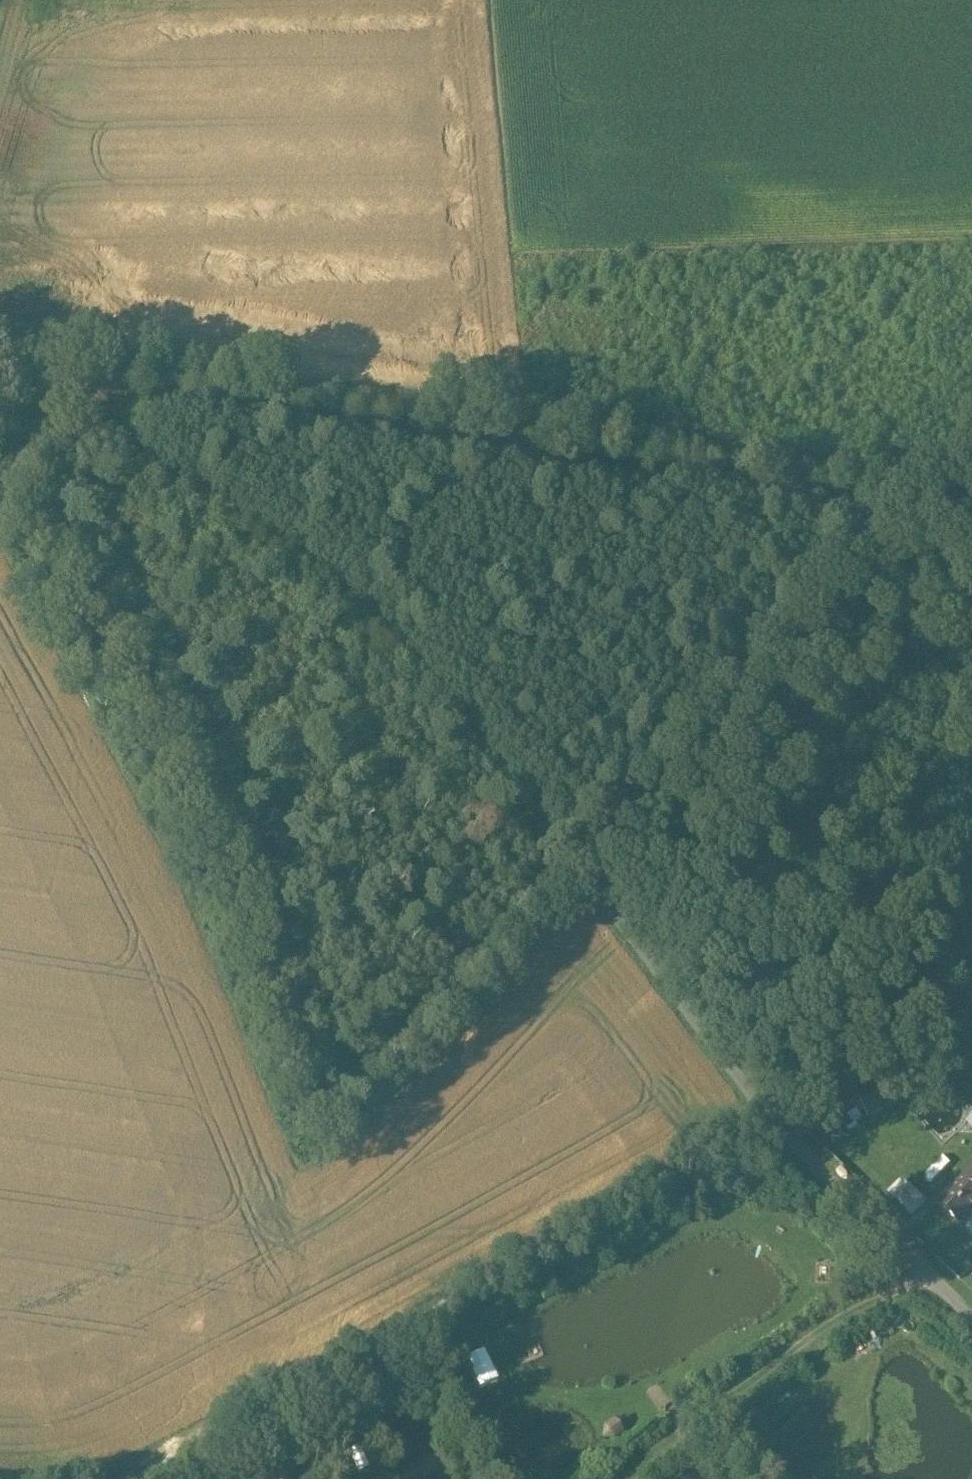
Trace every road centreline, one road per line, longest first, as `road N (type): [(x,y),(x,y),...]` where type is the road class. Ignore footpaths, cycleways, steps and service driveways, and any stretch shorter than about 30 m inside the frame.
road 1 (unclassified): [(0,385),(63,406),(121,439),(255,530),(410,657),(773,1118),(971,1321)]
road 2 (track): [(971,533),(121,397),(63,406)]

